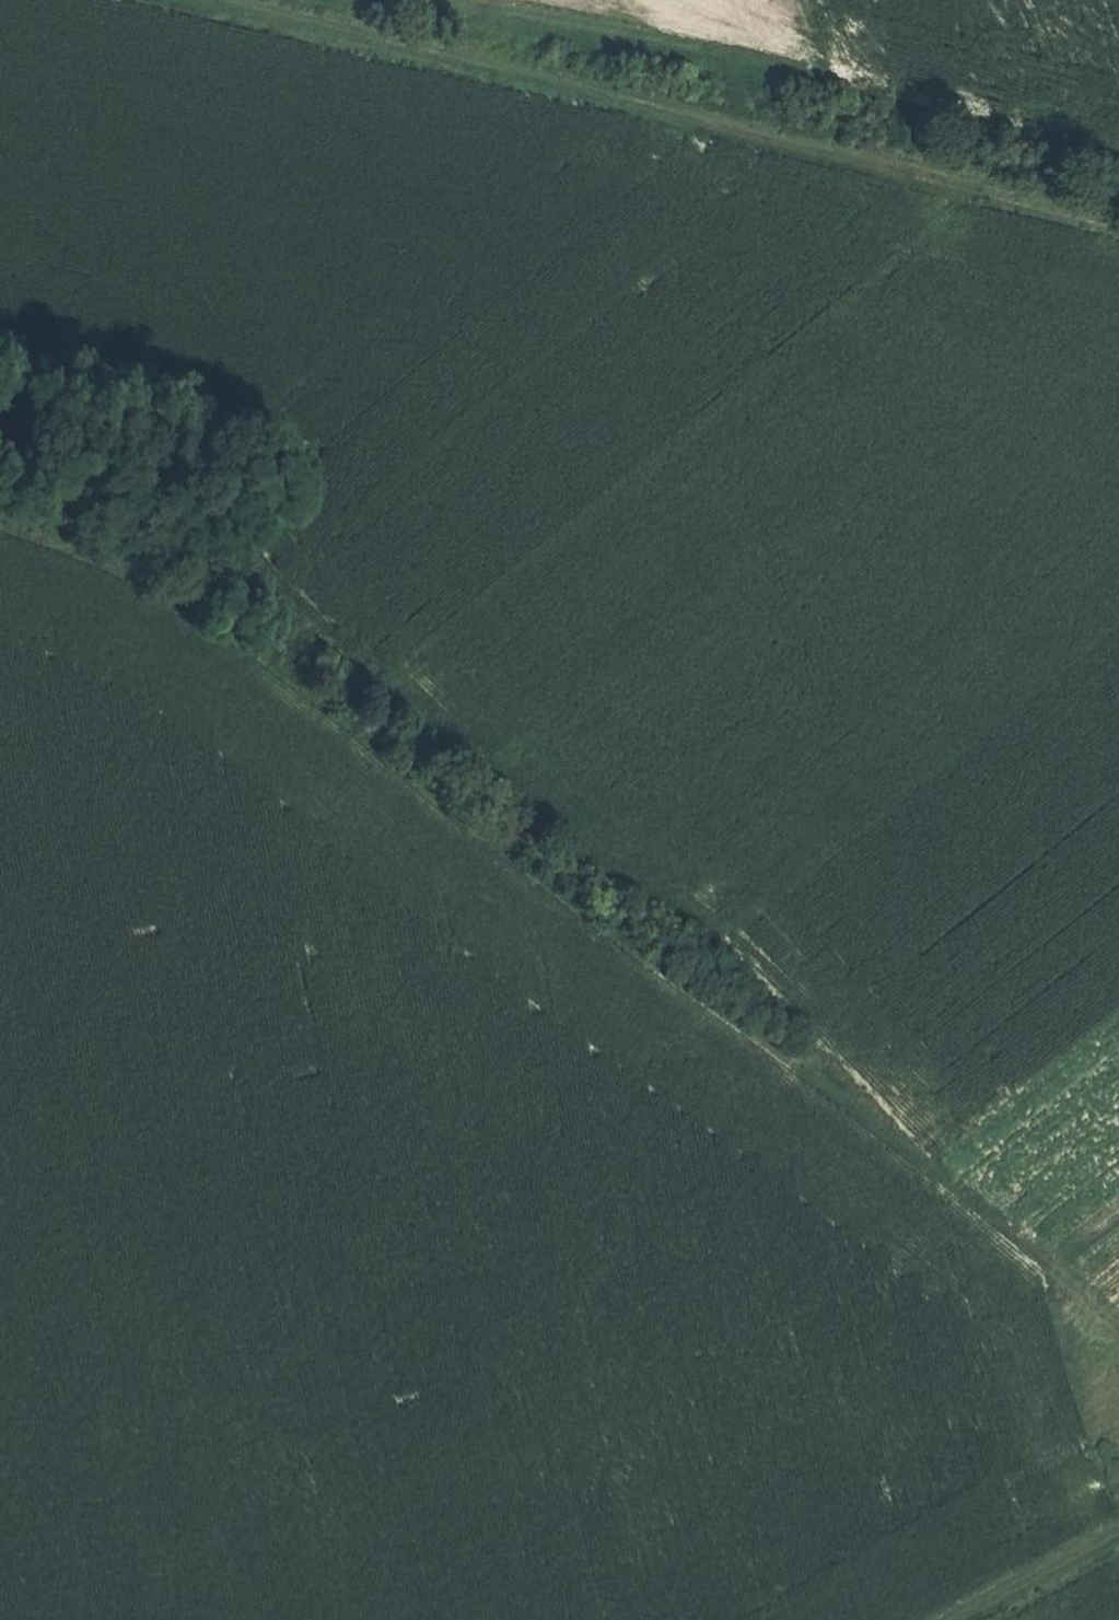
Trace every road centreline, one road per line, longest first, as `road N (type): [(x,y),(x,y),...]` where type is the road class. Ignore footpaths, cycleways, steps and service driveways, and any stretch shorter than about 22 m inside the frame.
road 1 (track): [(1118,214),(753,128),(618,70),(235,0)]
road 2 (track): [(974,1619),(1118,1539)]

